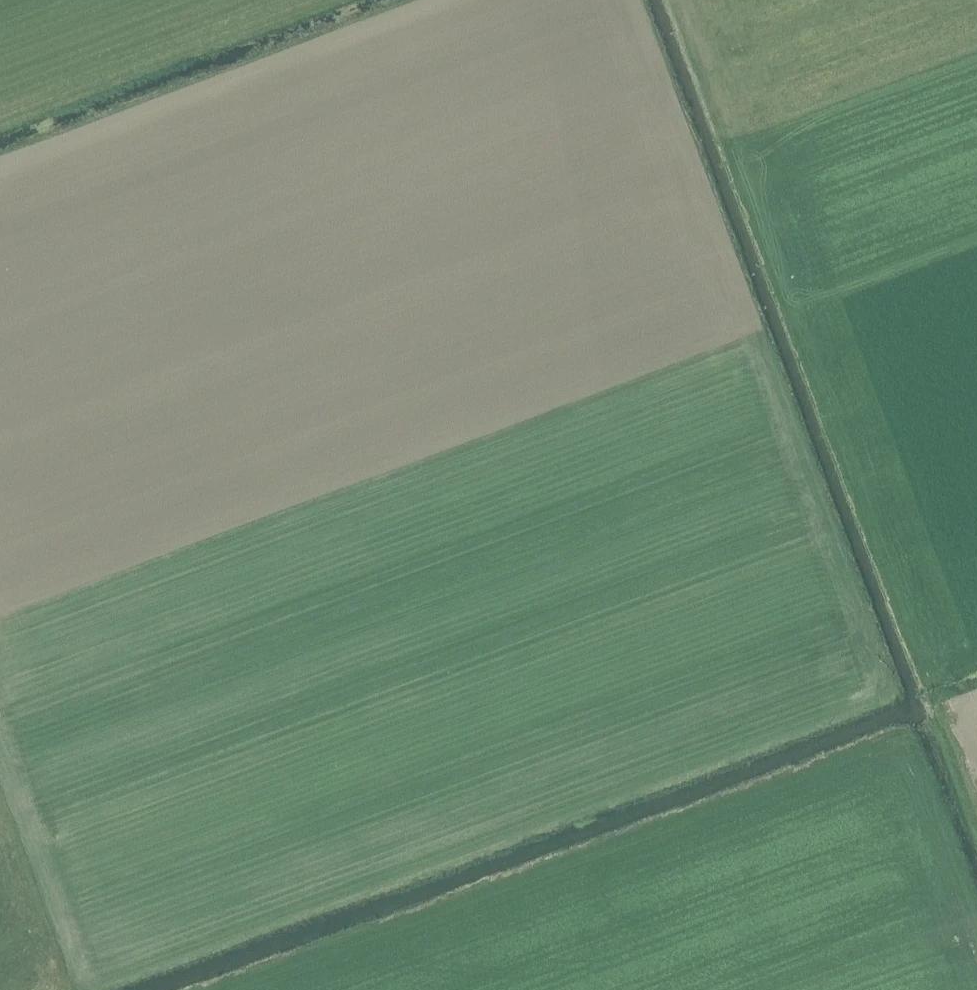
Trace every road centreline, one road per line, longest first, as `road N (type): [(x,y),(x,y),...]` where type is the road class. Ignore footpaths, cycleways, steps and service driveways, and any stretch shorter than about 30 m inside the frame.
road 1 (track): [(962,893),(700,989)]

